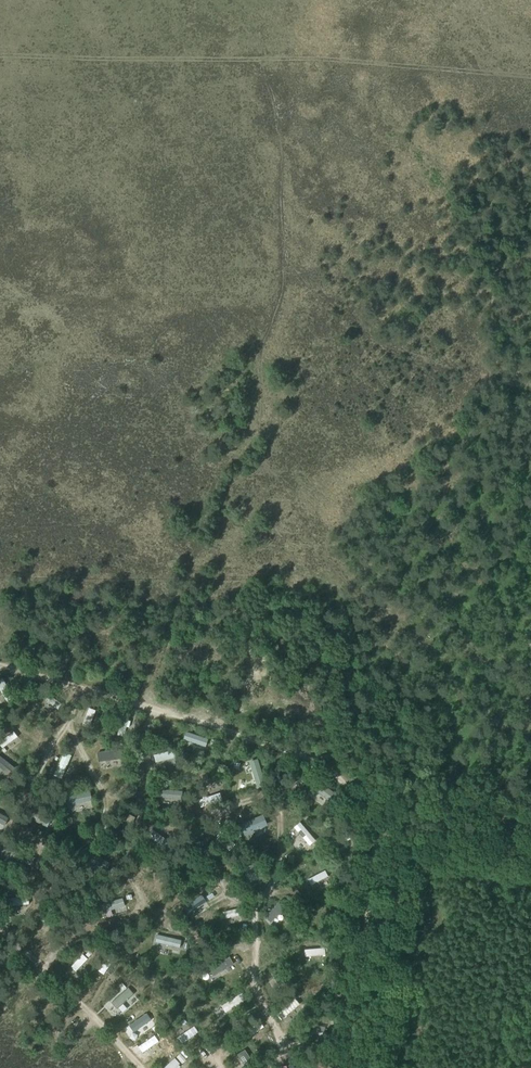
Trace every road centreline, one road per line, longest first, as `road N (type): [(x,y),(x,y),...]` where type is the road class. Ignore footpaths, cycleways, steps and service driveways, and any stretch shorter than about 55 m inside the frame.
road 1 (track): [(252,60),(269,90),(280,141),(282,292),(260,355),(257,425),(206,502),(155,678),(155,710)]
road 2 (track): [(0,665),(209,724),(339,777),(368,815),(375,842),(350,1067)]
road 3 (track): [(530,77),(325,60),(0,56)]
road 4 (track): [(271,1067),(282,1045),(257,993),(257,906),(280,856),(279,801),(319,764)]
road 5 (track): [(140,1067),(0,931)]
road 6 (track): [(45,967),(68,945),(140,909),(140,889),(125,867)]

